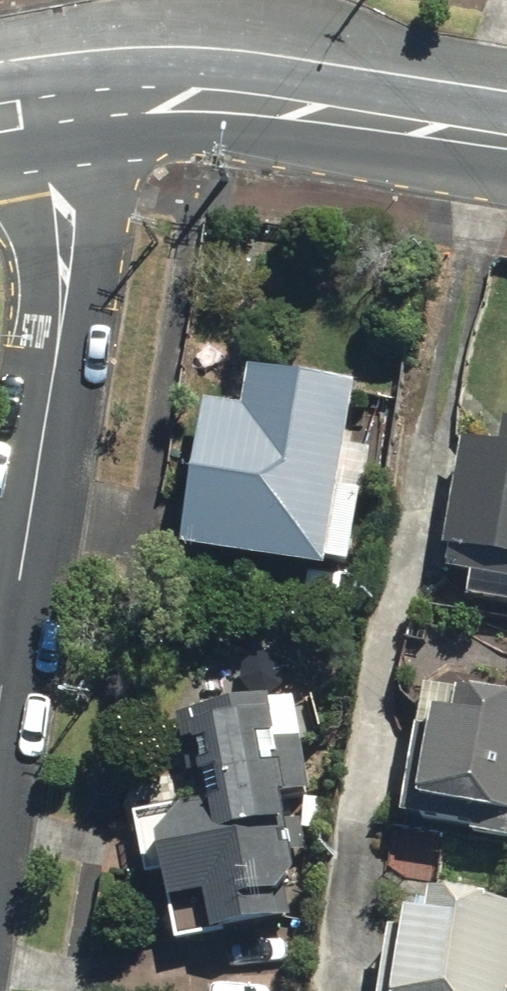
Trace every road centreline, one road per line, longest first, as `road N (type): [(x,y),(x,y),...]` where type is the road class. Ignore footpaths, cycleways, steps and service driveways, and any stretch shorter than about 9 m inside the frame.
road 1 (residential): [(83,98),(0,674)]
road 2 (primary): [(83,98),(215,96),(506,141)]

